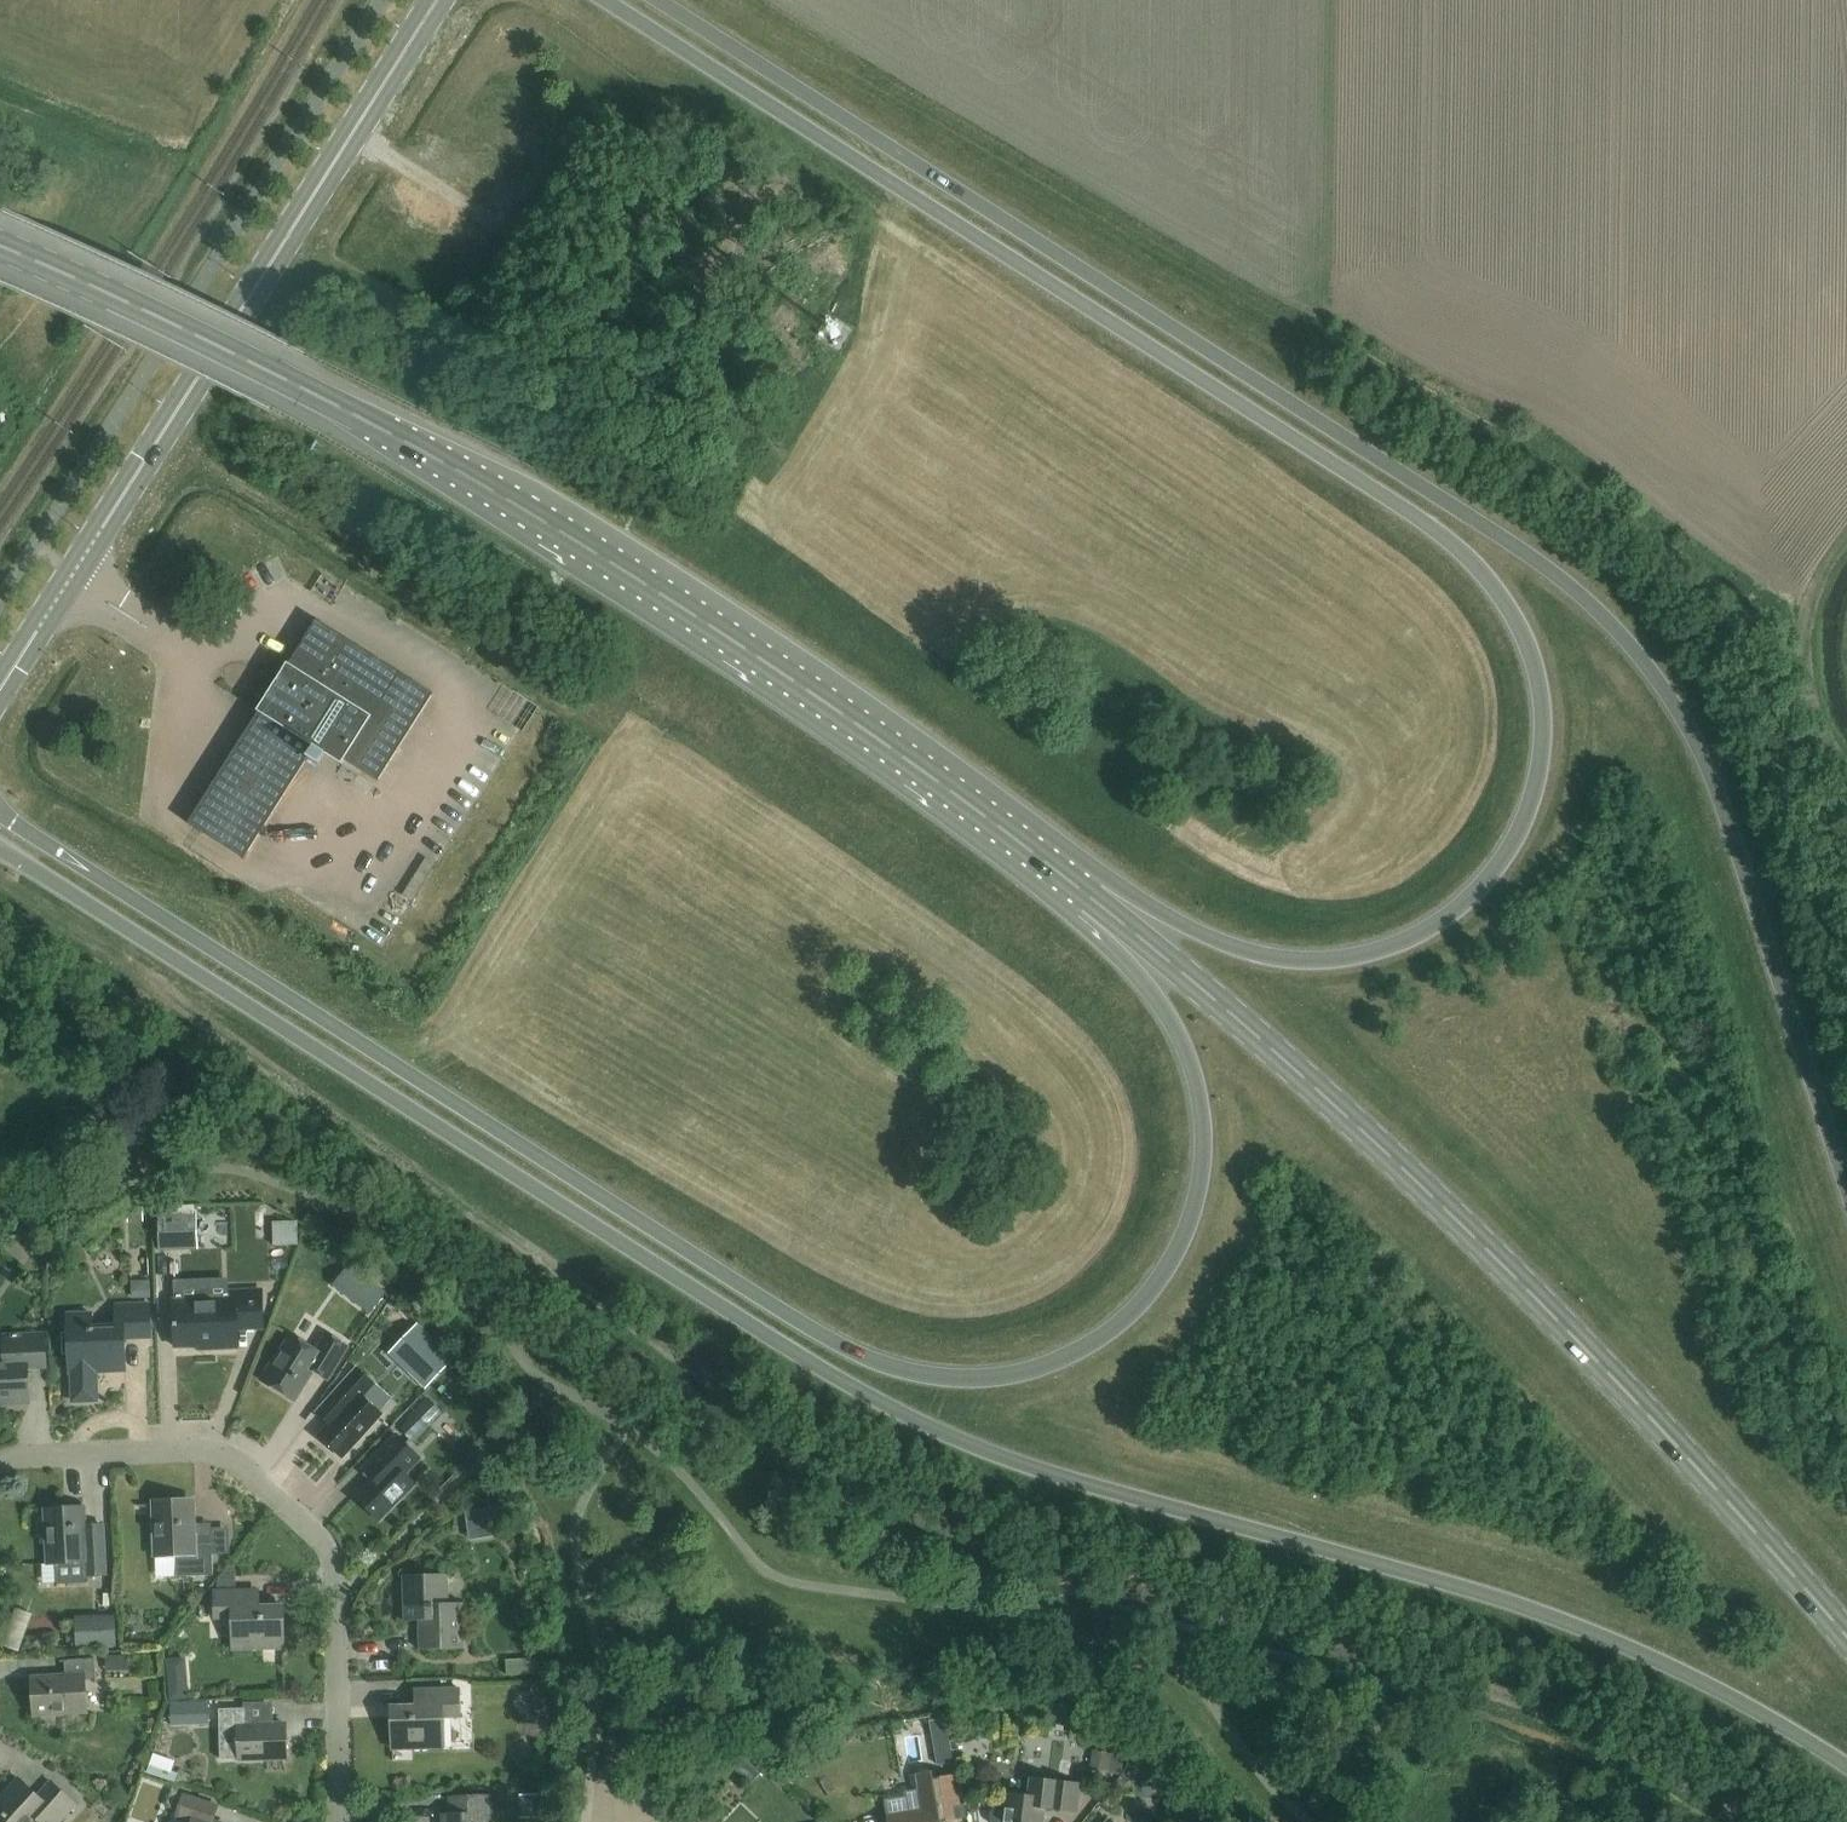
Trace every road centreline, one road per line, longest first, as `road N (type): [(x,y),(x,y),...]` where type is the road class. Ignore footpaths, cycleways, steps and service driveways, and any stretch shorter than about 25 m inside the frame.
road 1 (primary): [(0,849),(913,1420),(991,1455),(1615,1640),(1846,1763)]
road 2 (primary): [(605,0),(1440,533),(1514,617),(1543,724),(1534,797),(1487,881),(1445,920),(1388,947),(1335,958),(1265,950),(1087,895)]
road 3 (primary): [(1087,895),(1172,1022),(1199,1092),(1203,1150),(1195,1203),(1174,1256),(1148,1291),(1087,1344),(963,1378),(894,1365),(817,1332),(0,814)]
road 4 (primary): [(1846,1183),(1707,769),(1649,667),(1616,631),(1400,470),(661,0)]
road 5 (primary): [(1087,895),(762,658),(466,475),(0,245)]
road 6 (primary): [(1846,1640),(1517,1285),(1300,1068),(1087,895)]
road 7 (secondary): [(0,693),(437,0)]
road 8 (residential): [(342,1821),(341,1598),(334,1560),(231,1457),(0,1461)]

